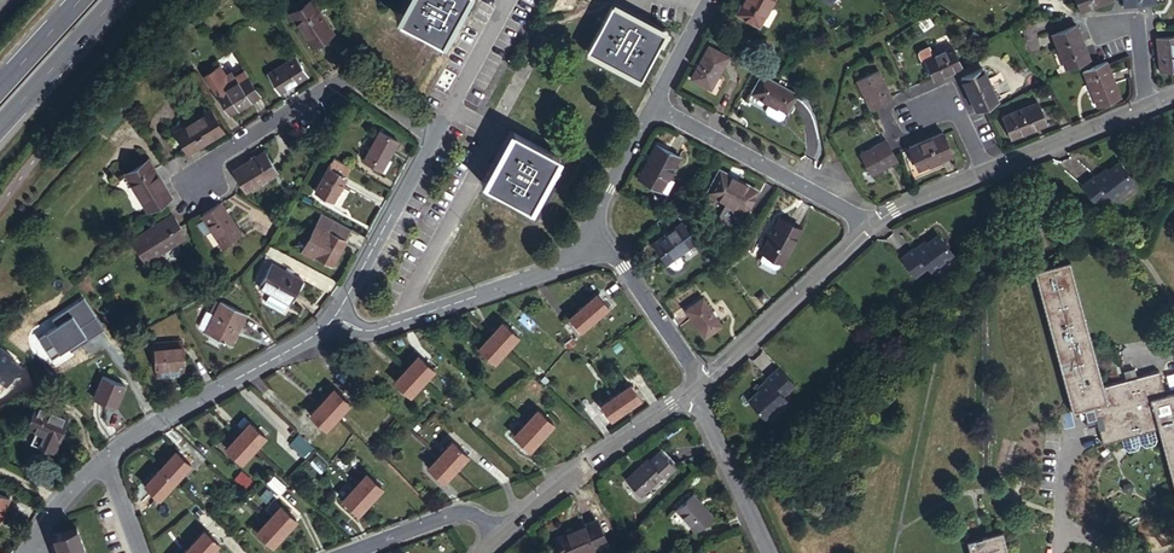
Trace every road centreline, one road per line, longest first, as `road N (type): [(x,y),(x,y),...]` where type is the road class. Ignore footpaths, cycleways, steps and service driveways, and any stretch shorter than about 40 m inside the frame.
road 1 (residential): [(436,137),(344,77),(216,157),(197,189)]
road 2 (residential): [(331,323),(380,326),(569,265),(597,247)]
road 3 (residential): [(106,457),(331,323)]
road 4 (unclassified): [(656,107),(872,226)]
road 5 (residential): [(693,390),(504,532)]
road 6 (residential): [(872,226),(701,383)]
road 7 (residential): [(331,323),(436,137)]
road 8 (residential): [(769,552),(693,390)]
road 9 (residential): [(1146,105),(986,172)]
road 10 (residential): [(597,247),(623,267),(701,383)]
road 11 (trunk): [(0,127),(116,0)]
road 12 (residential): [(353,552),(460,513),(504,532)]
road 13 (unclassified): [(597,247),(593,215),(656,107)]
road 14 (residential): [(436,137),(505,0)]
road 15 (residential): [(986,172),(872,226)]

